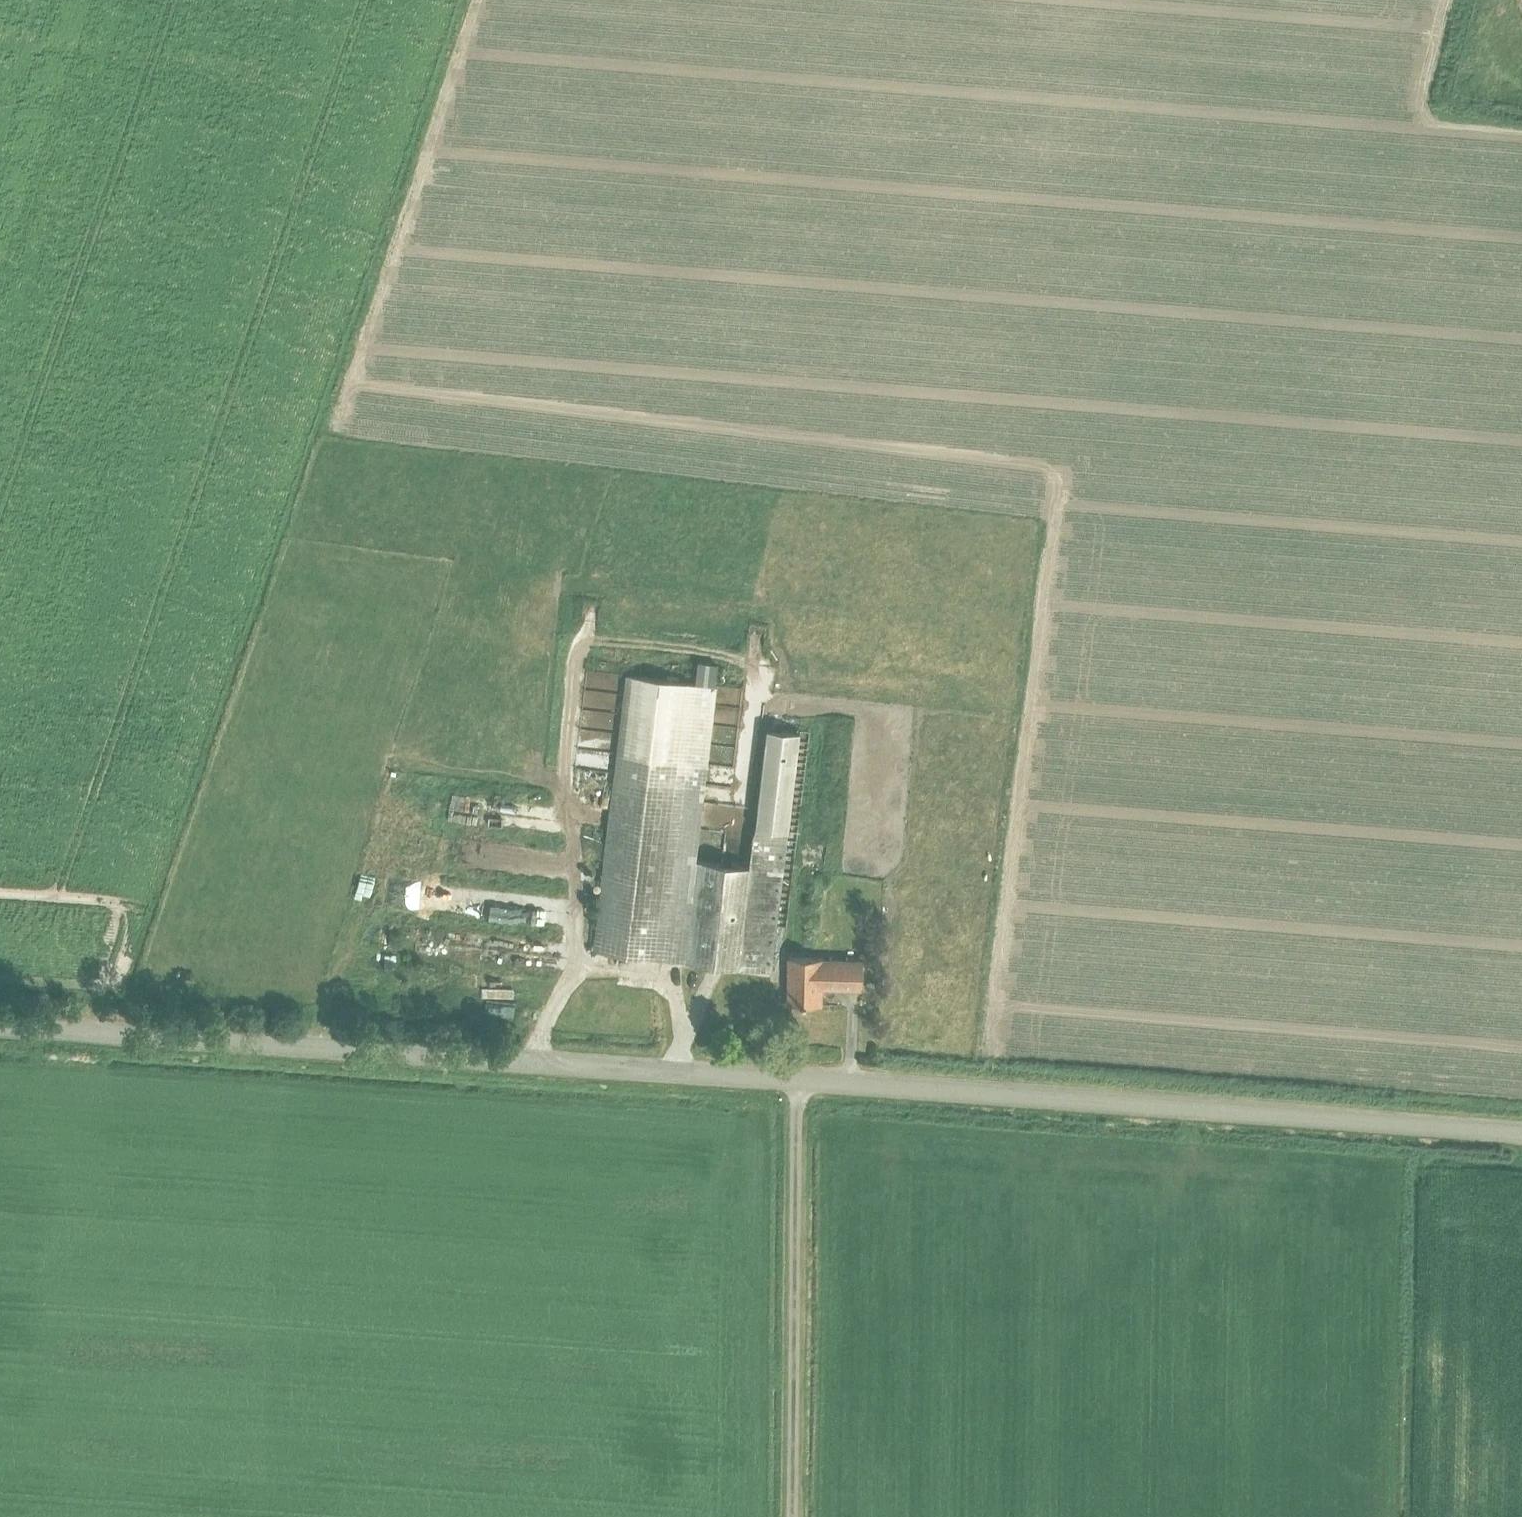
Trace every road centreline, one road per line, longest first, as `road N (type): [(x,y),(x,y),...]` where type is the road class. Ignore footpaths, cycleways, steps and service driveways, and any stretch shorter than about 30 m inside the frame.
road 1 (tertiary): [(797,1080),(0,1024)]
road 2 (tertiary): [(1521,1134),(797,1080)]
road 3 (residential): [(797,1080),(790,1516)]

